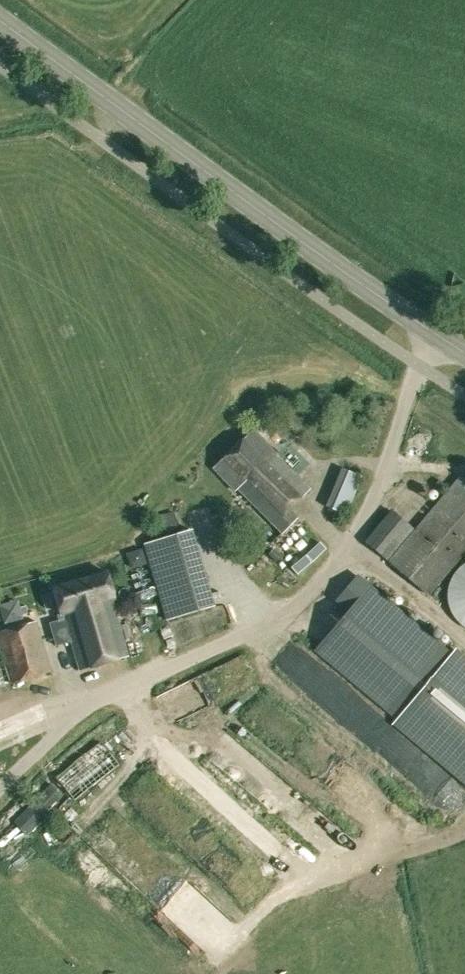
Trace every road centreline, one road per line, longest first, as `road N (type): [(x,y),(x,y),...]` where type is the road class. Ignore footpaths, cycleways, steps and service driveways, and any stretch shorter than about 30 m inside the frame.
road 1 (primary): [(464,353),(0,28)]

